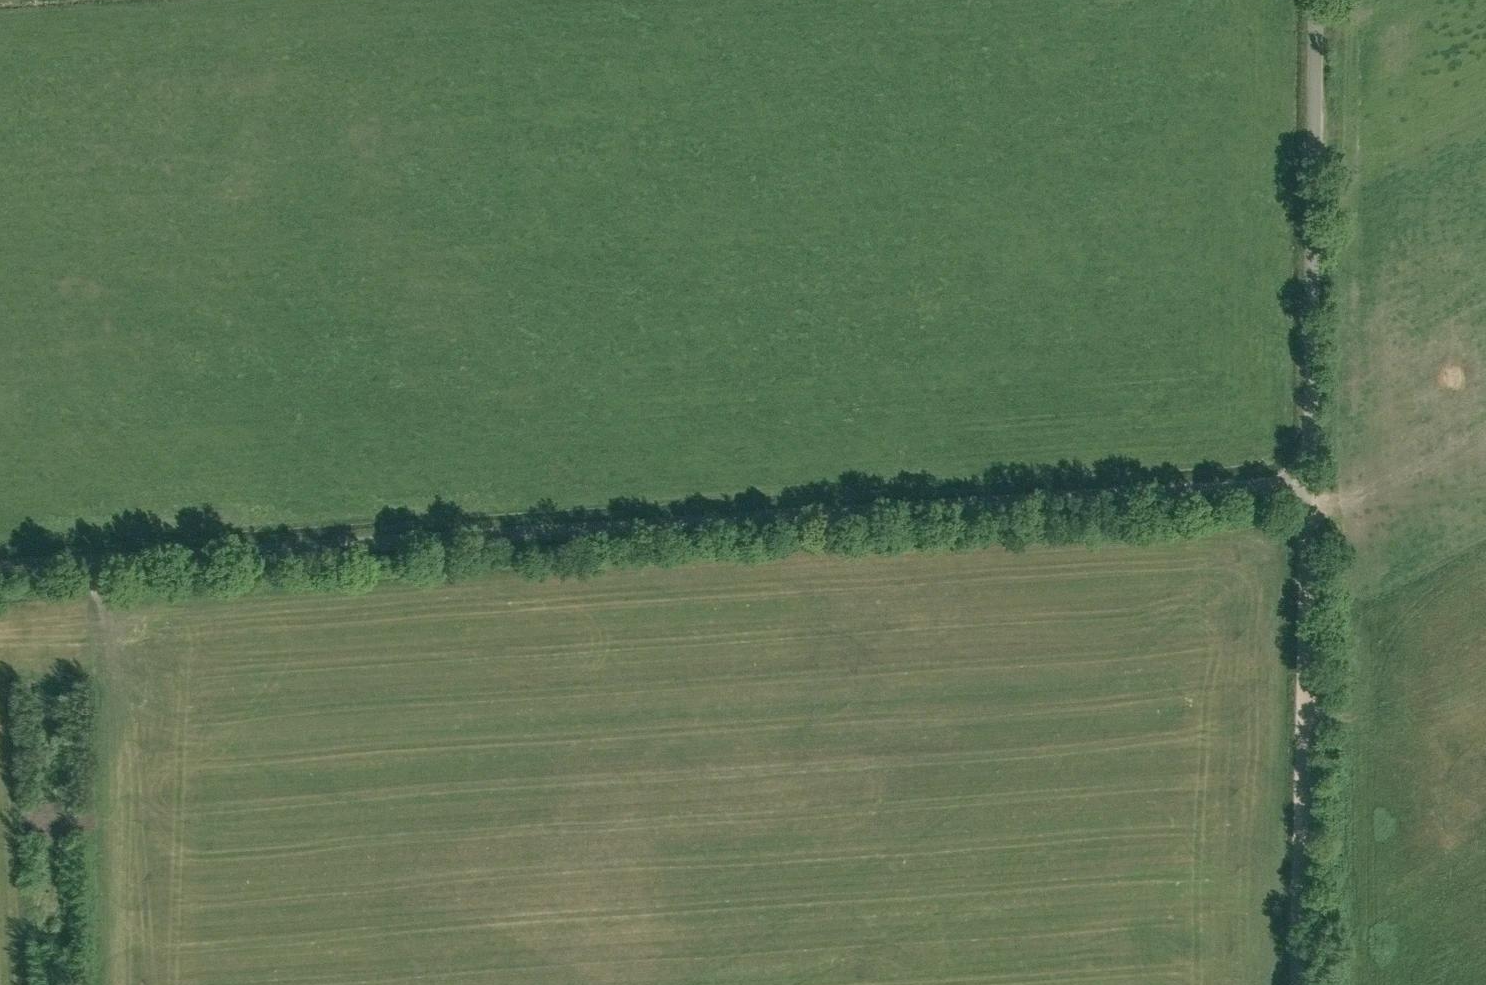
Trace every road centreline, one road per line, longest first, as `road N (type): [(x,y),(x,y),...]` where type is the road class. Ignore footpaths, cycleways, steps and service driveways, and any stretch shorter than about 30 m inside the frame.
road 1 (unclassified): [(0,558),(1310,483),(1318,0)]
road 2 (track): [(1302,984),(1310,483)]

